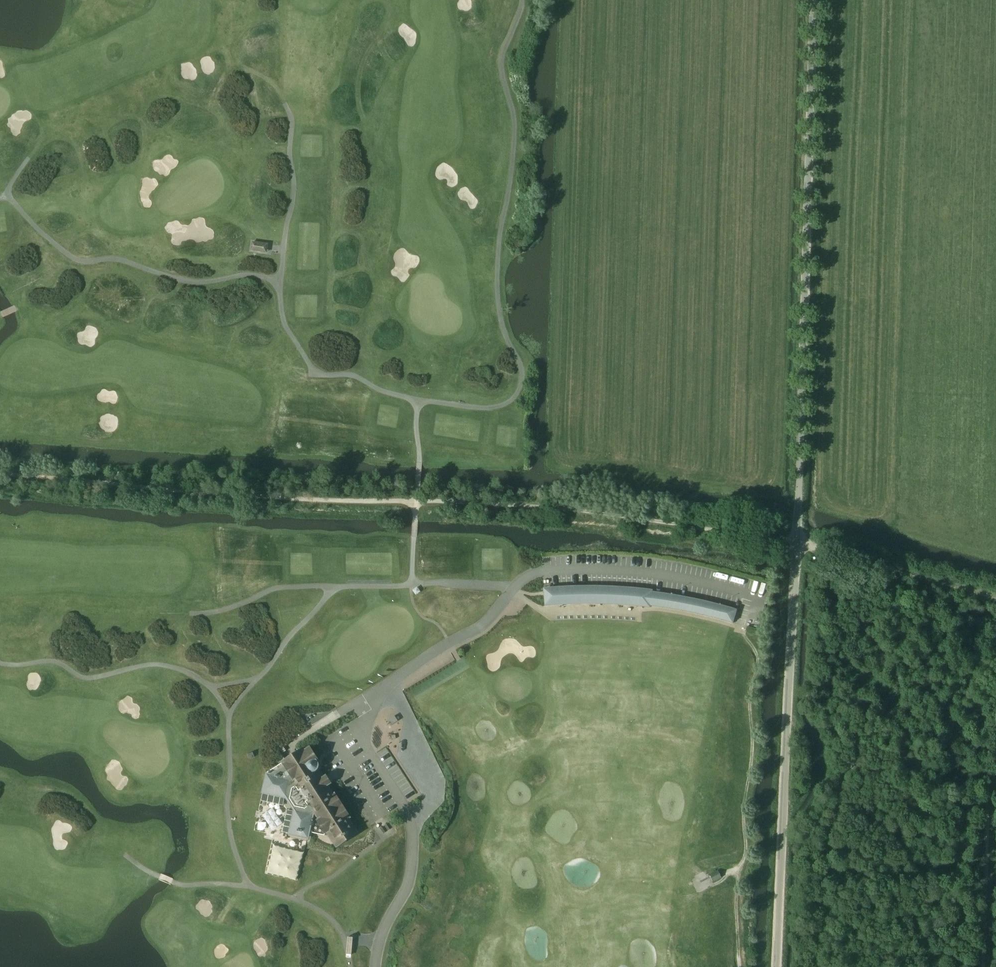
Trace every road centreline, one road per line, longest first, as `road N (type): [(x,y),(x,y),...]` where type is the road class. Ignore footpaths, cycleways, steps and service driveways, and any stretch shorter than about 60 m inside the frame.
road 1 (unclassified): [(779,966),(814,0)]

